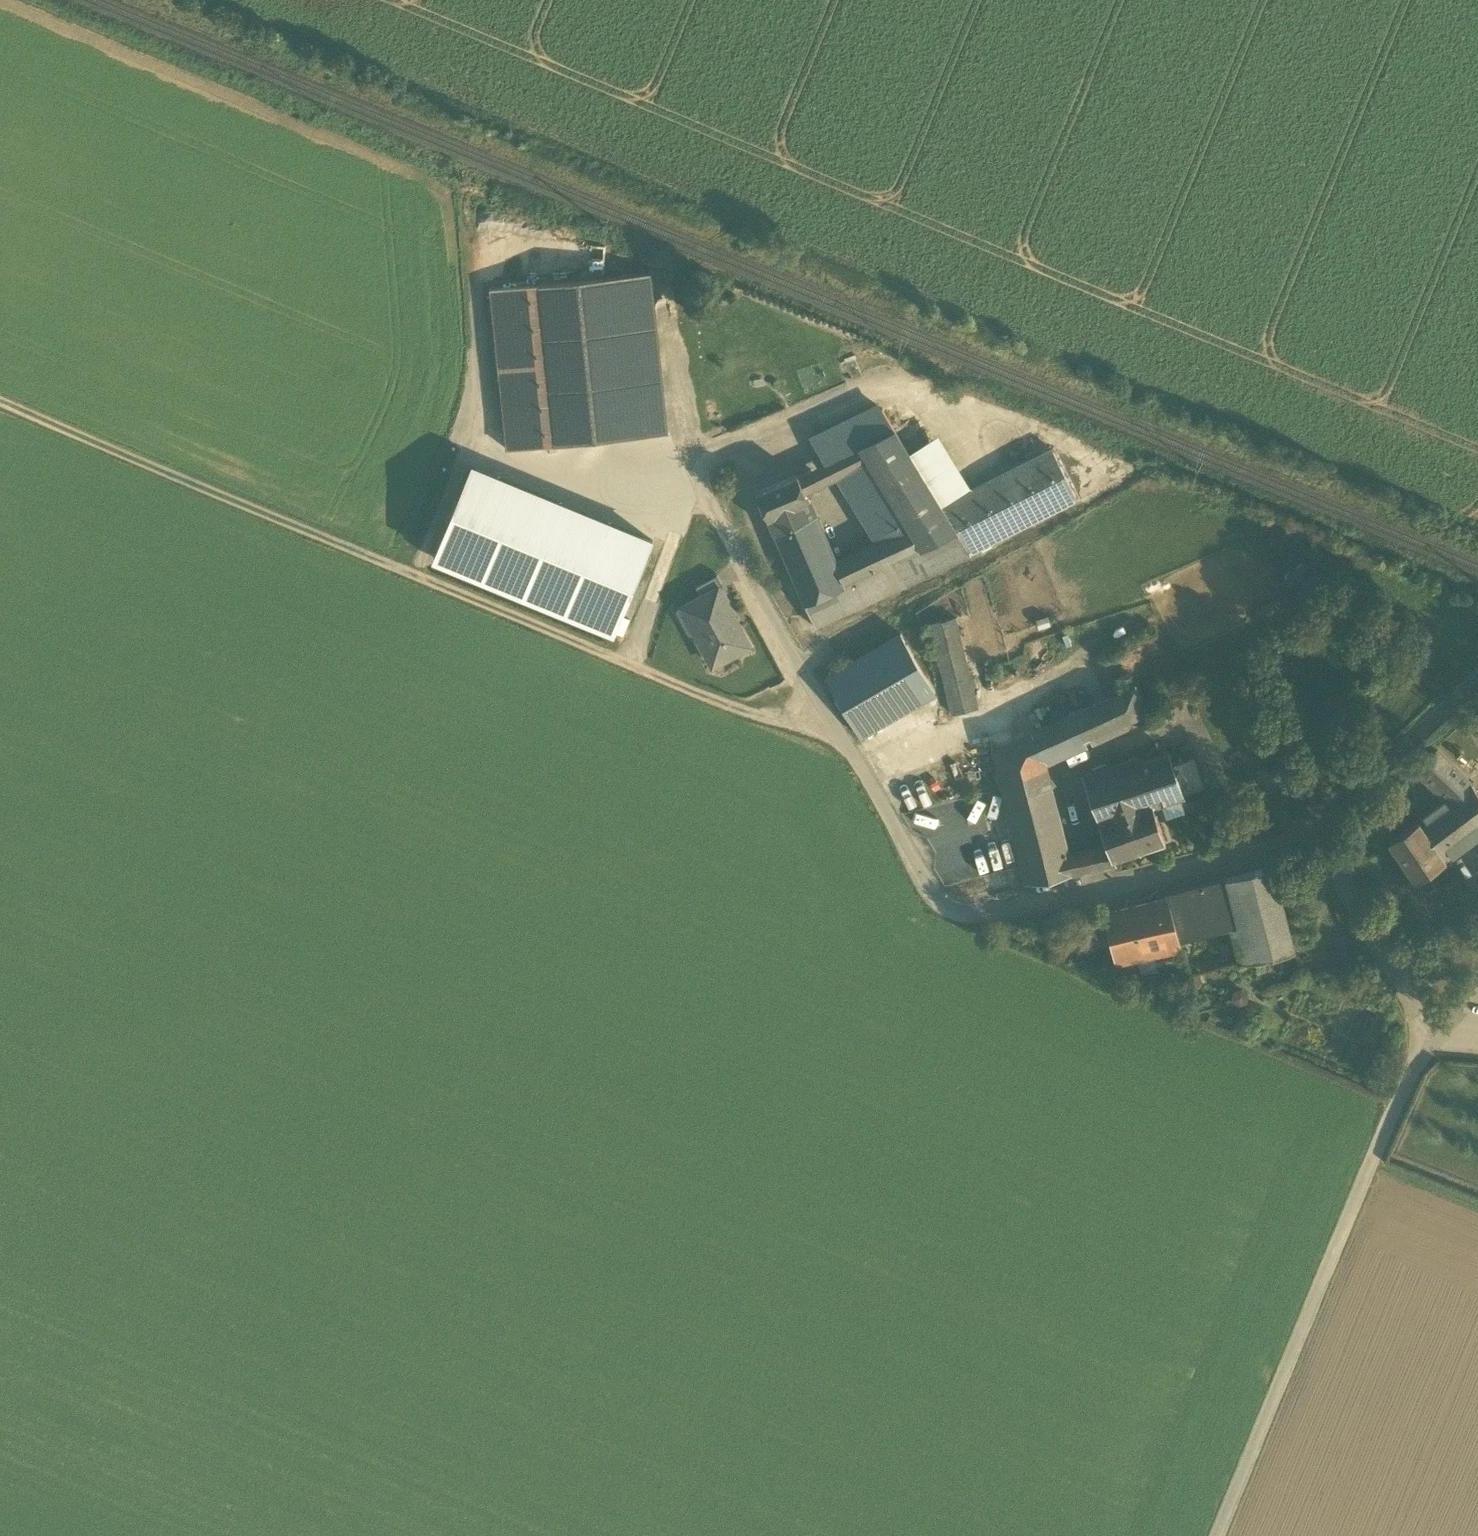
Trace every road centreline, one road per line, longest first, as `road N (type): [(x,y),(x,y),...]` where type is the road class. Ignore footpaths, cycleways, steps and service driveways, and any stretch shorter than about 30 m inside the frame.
road 1 (unclassified): [(685,333),(694,460),(725,533),(952,916),(1279,848),(1319,821)]
road 2 (track): [(0,403),(752,714),(840,735)]
road 3 (residential): [(1319,821),(1327,862),(1421,1014),(1421,1039),(1218,1535)]
road 4 (residential): [(1477,679),(1319,821)]

